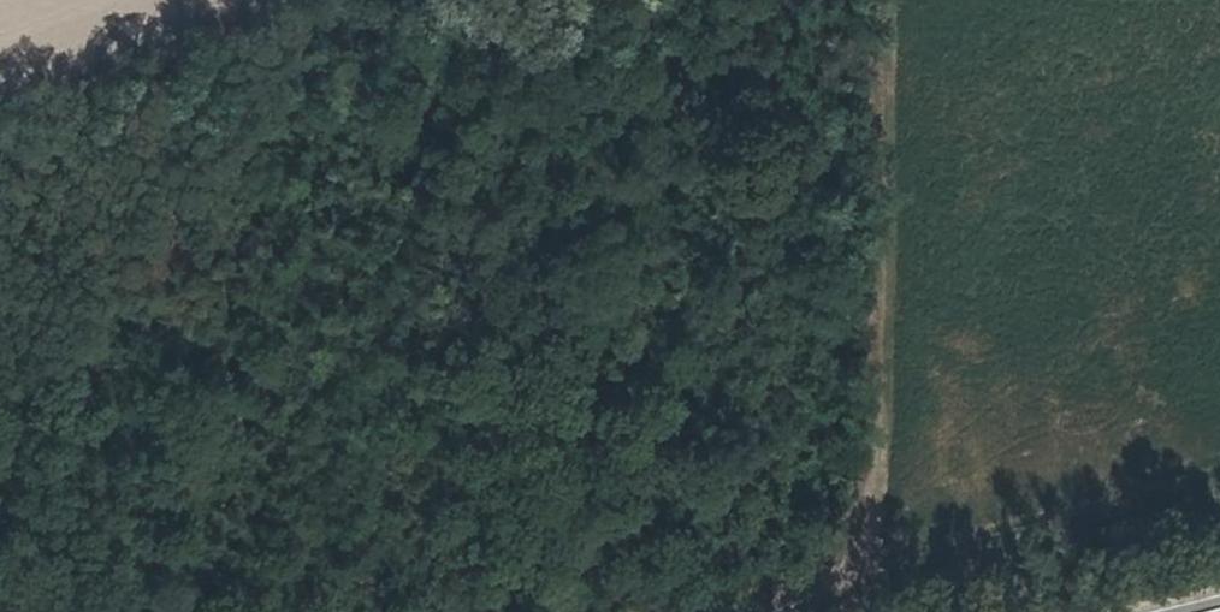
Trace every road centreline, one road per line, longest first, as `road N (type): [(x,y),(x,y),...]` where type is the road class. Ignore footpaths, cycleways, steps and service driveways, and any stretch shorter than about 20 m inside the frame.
road 1 (track): [(746,611),(836,580),(873,521),(878,0)]

